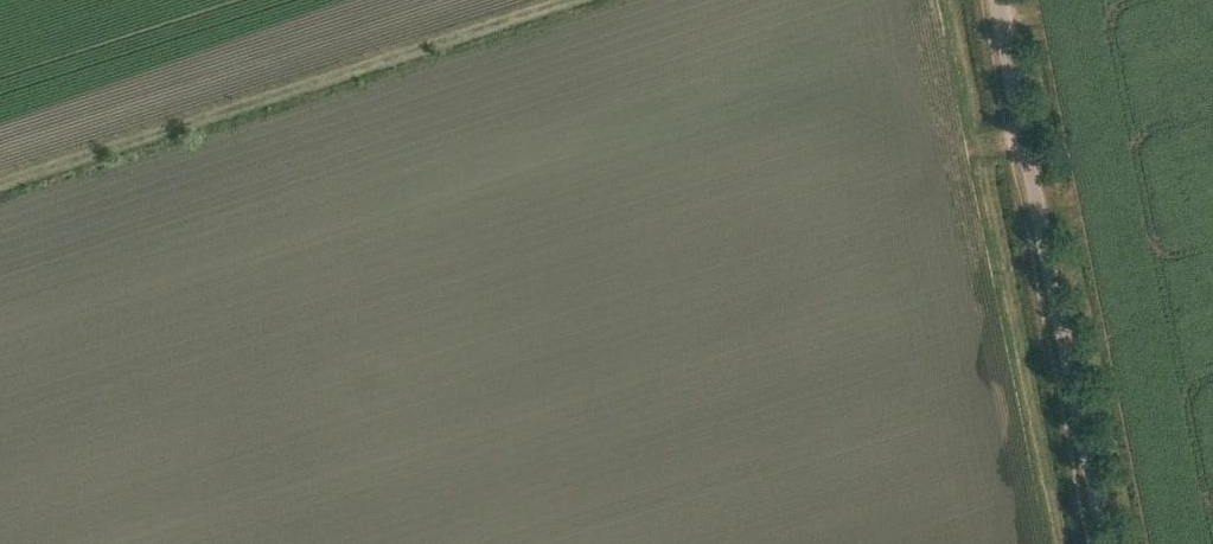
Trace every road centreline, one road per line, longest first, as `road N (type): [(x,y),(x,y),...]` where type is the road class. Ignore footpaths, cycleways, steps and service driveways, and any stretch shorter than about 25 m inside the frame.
road 1 (unclassified): [(1105,543),(997,0)]

